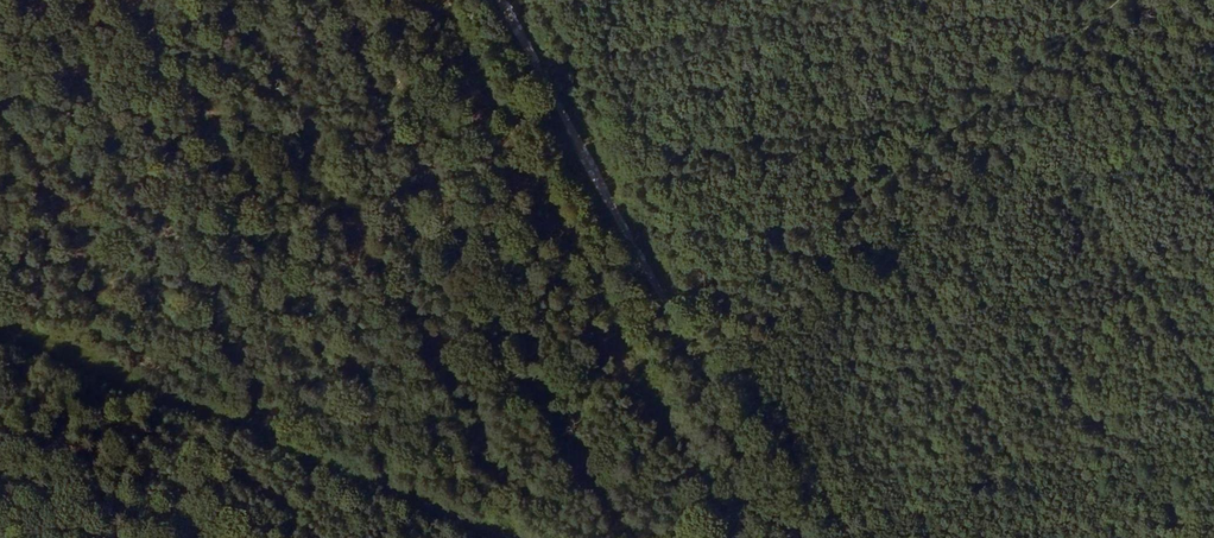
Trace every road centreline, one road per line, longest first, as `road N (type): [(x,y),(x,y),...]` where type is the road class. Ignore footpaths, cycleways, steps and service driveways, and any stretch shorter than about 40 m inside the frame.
road 1 (track): [(809,537),(512,0)]
road 2 (track): [(446,0),(729,537)]
road 3 (track): [(507,537),(0,328)]
road 4 (track): [(1122,0),(699,333)]

